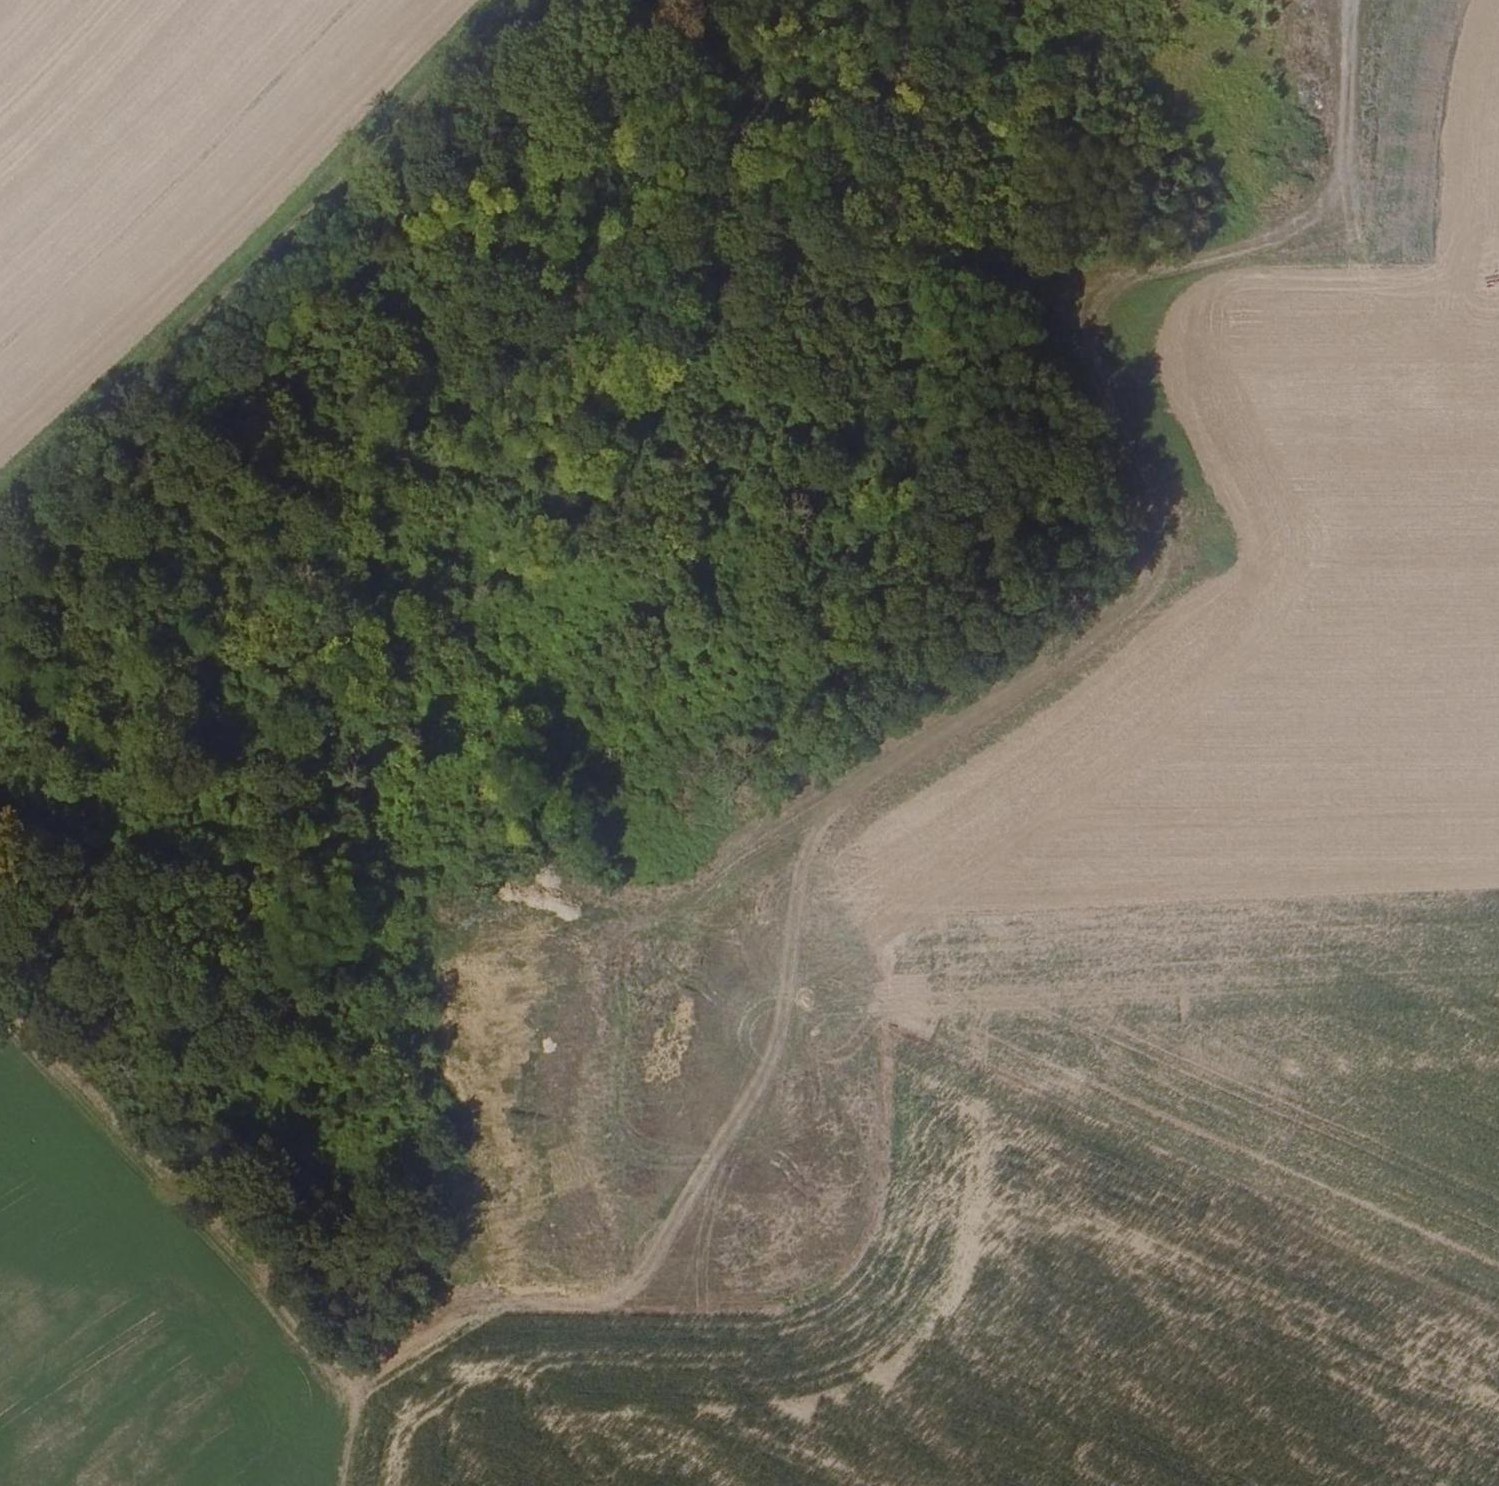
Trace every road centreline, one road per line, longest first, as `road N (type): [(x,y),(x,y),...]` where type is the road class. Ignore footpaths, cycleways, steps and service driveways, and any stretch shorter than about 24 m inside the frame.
road 1 (track): [(0,509),(505,0)]
road 2 (track): [(1360,0),(1338,220)]

